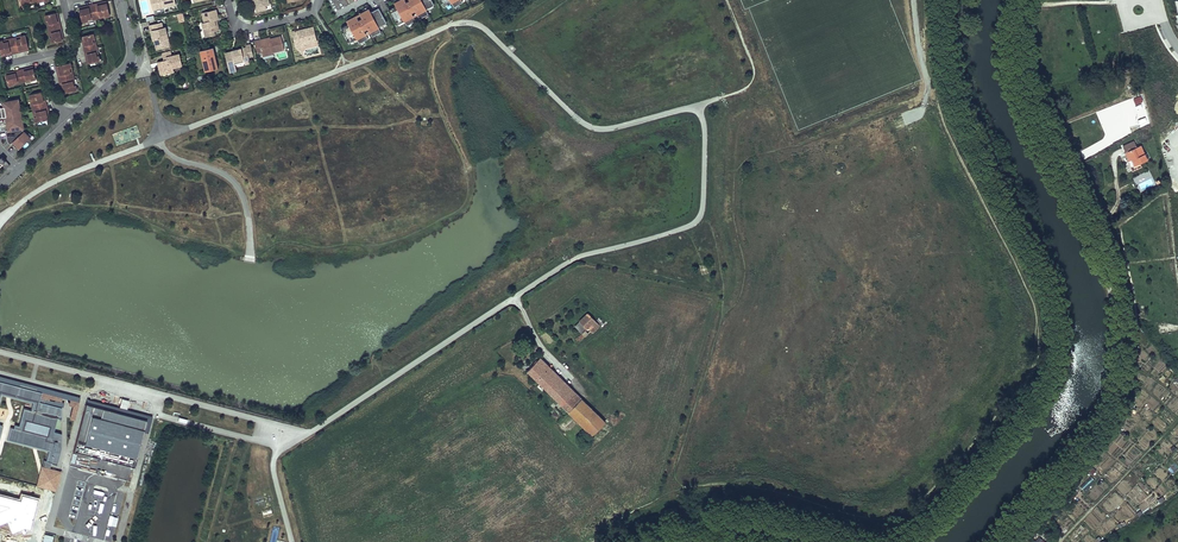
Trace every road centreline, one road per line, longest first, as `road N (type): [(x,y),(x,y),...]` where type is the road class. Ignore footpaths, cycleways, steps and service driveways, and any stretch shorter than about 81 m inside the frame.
road 1 (residential): [(68,121),(130,63),(122,0)]
road 2 (track): [(701,108),(749,84),(754,71),(725,0)]

